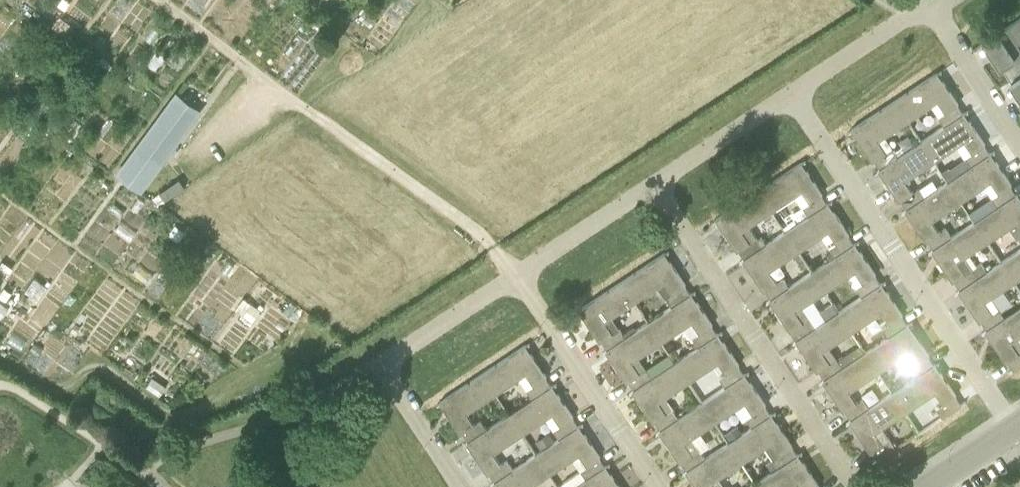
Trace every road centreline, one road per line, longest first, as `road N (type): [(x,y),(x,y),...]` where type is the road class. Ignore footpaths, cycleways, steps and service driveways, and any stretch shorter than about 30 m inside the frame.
road 1 (residential): [(1015,430),(791,94)]
road 2 (residential): [(858,486),(654,186)]
road 3 (residential): [(463,486),(391,368),(395,358),(517,276)]
road 4 (residential): [(658,486),(517,276)]
road 5 (residential): [(791,94),(930,3)]
road 6 (residential): [(654,186),(791,94)]
road 7 (residential): [(517,276),(654,186)]
road 8 (residential): [(1019,137),(930,3)]

